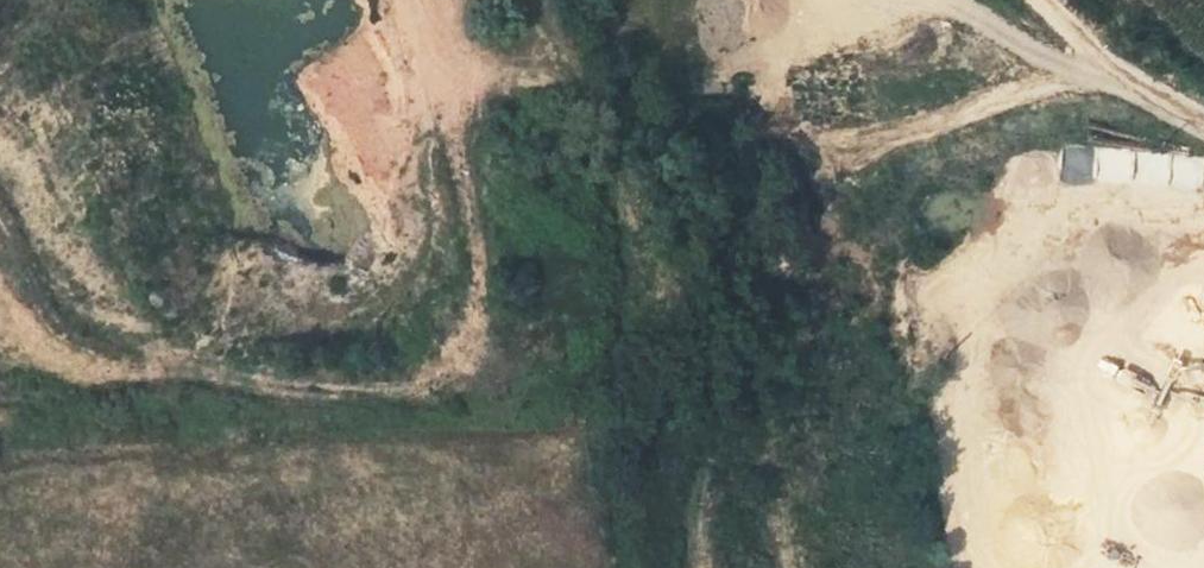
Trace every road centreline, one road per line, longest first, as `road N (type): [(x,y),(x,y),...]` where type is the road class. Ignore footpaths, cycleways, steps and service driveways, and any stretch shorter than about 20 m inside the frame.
road 1 (track): [(417,0),(476,268),(456,360),(403,395),(243,371),(0,375)]
road 2 (track): [(1203,114),(1075,30),(1046,0)]

